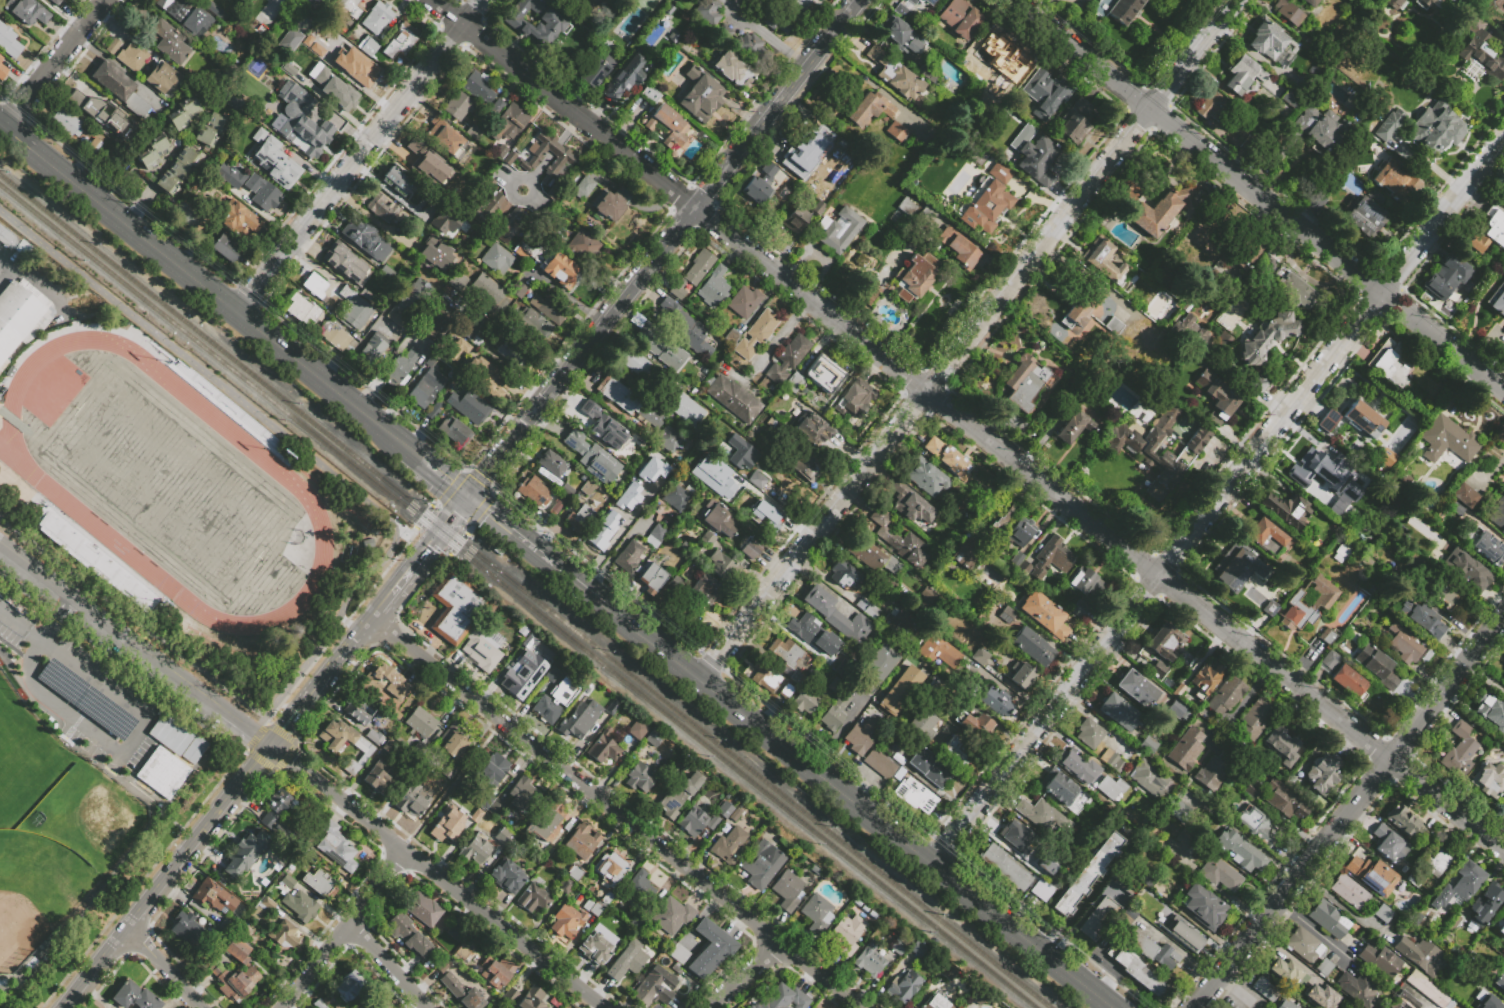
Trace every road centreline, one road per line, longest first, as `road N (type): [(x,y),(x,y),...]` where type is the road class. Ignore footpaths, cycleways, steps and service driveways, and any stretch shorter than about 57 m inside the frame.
road 1 (residential): [(433,0),(1503,849)]
road 2 (residential): [(931,864),(1503,137)]
road 3 (residential): [(699,678),(1149,109)]
road 4 (residential): [(467,495),(860,0)]
road 5 (residential): [(370,616),(863,1007)]
road 6 (primary): [(646,637),(1112,1007)]
road 7 (primary): [(6,125),(402,443)]
road 8 (residential): [(1194,1007),(1503,613)]
road 9 (residential): [(270,743),(605,1007)]
road 10 (residential): [(237,311),(481,0)]
road 11 (residential): [(59,1007),(270,743)]
road 12 (residential): [(1149,109),(1380,295)]
road 13 (primary): [(467,495),(646,637)]
road 14 (residential): [(282,1007),(405,852)]
road 15 (residential): [(1012,0),(1149,109)]
road 16 (residential): [(6,125),(105,0)]
road 17 (residential): [(1380,295),(1503,392)]
road 18 (residential): [(370,616),(467,495)]
road 19 (residential): [(1149,109),(1234,0)]

